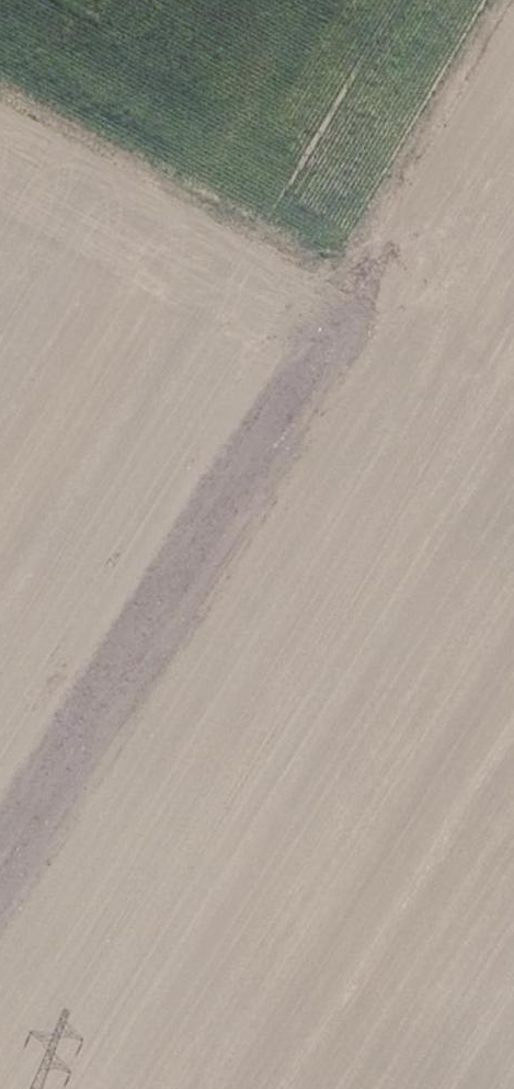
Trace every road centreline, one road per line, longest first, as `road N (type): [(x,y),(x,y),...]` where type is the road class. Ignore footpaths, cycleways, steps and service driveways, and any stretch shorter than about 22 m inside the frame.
road 1 (track): [(65,128),(315,240),(476,0)]

